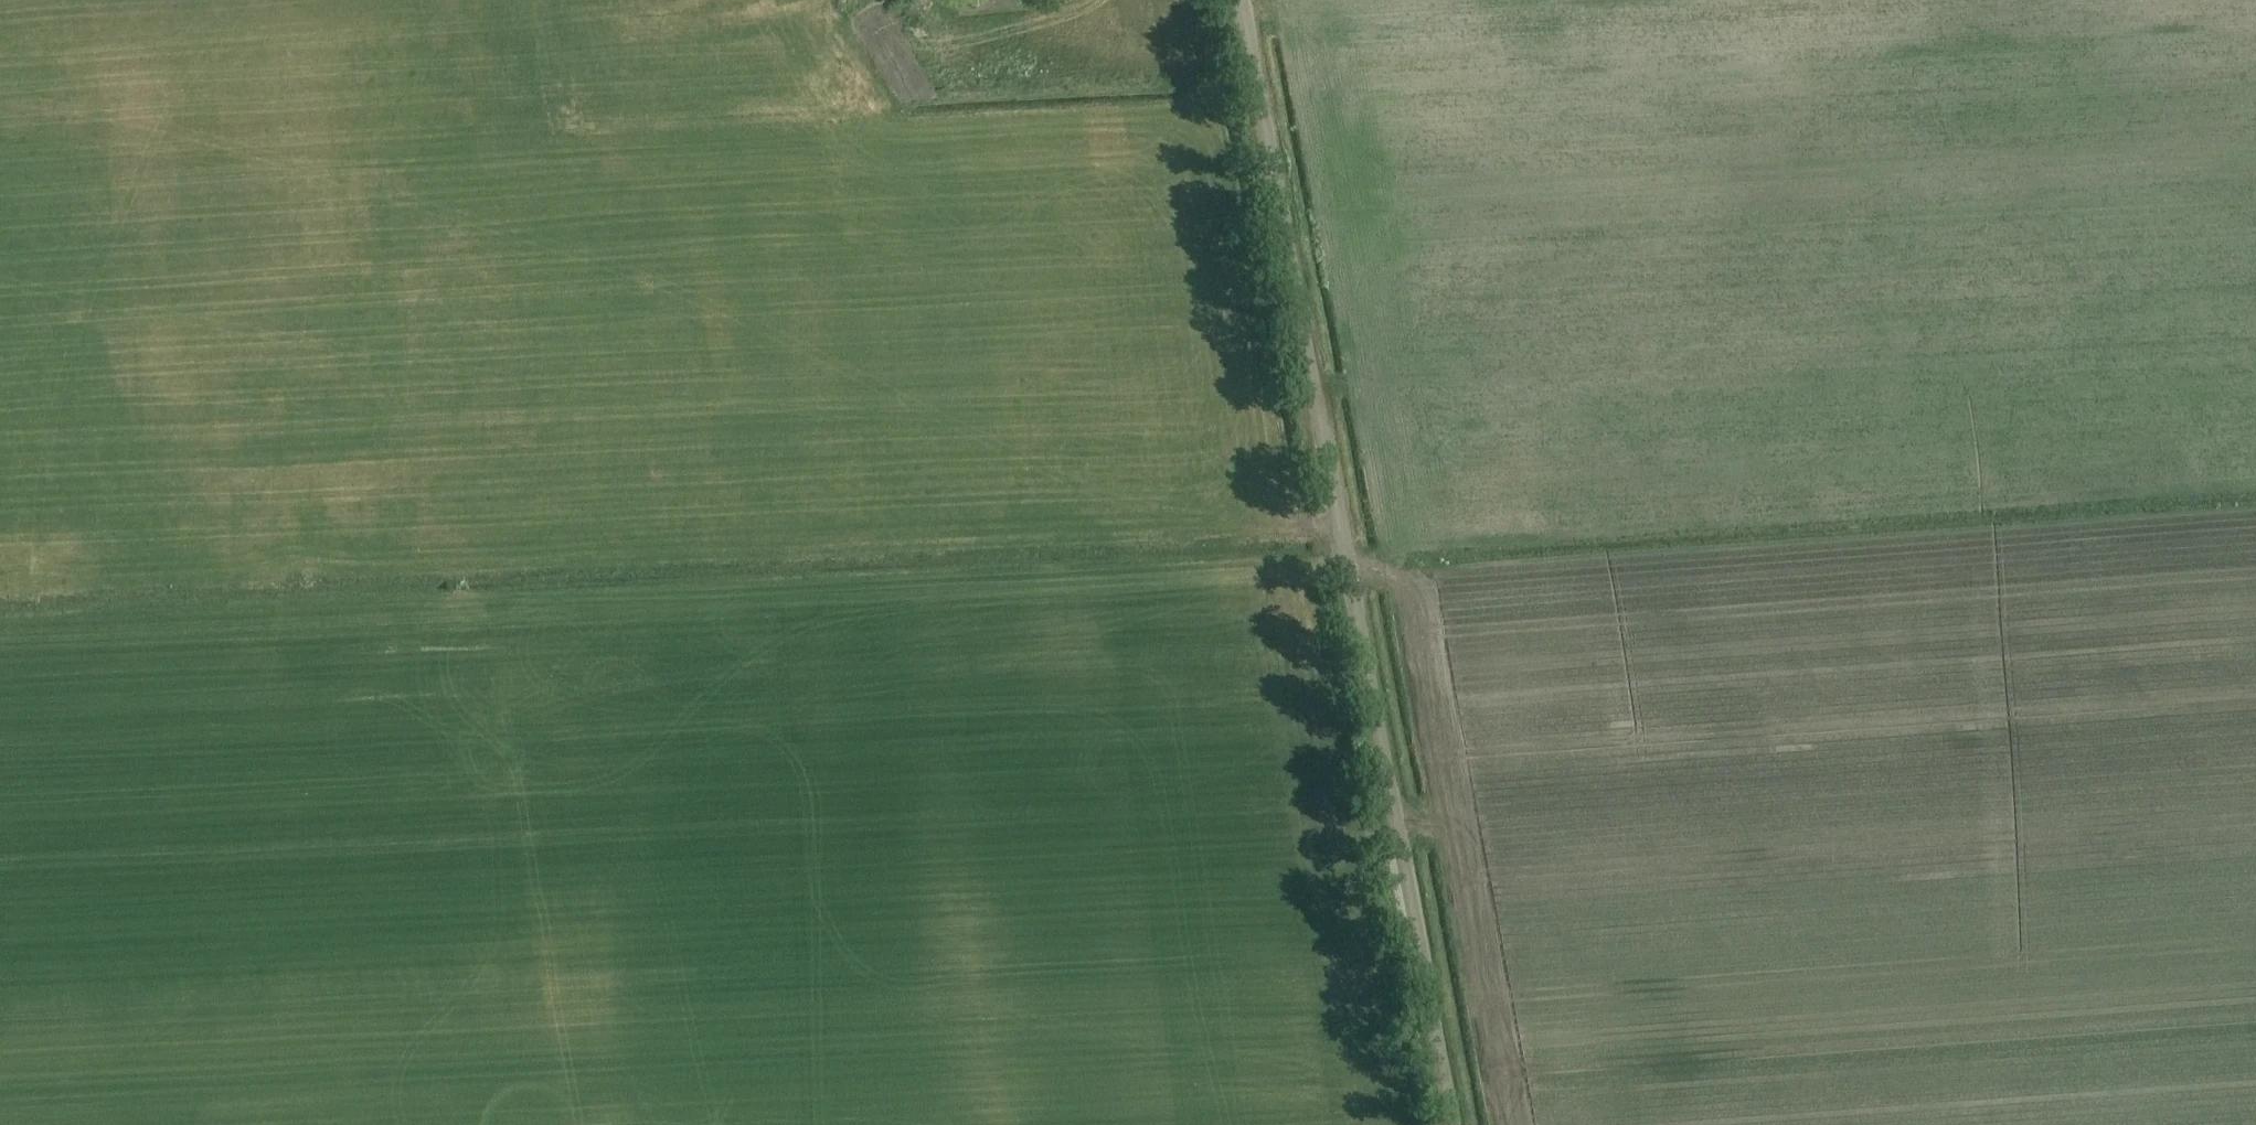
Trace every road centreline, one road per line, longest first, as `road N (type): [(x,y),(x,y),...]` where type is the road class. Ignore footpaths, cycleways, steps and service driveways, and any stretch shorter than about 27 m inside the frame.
road 1 (unclassified): [(1241,0),(1454,1124)]

